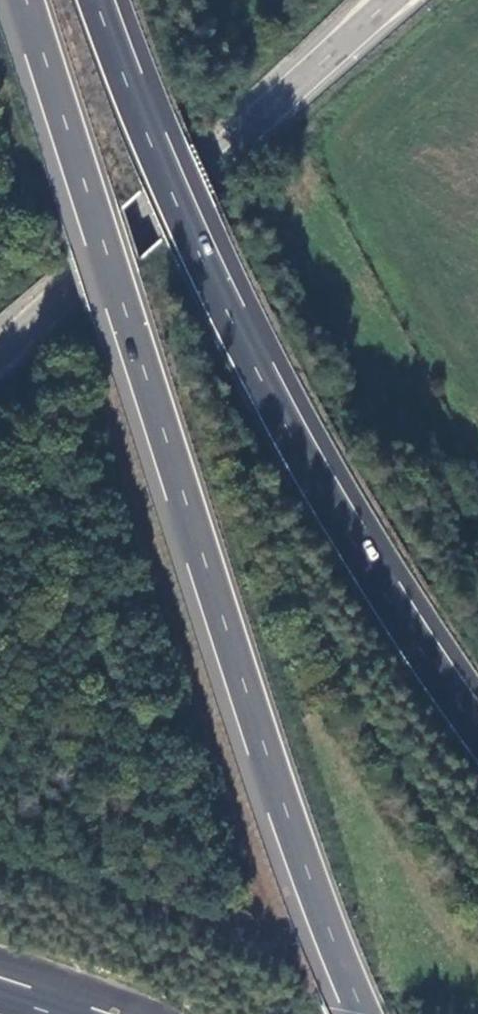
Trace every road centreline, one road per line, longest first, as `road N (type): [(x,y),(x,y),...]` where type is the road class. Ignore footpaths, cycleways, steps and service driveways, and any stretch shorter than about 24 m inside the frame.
road 1 (motorway): [(24,0),(357,1013)]
road 2 (motorway): [(477,735),(281,422),(150,151),(92,0)]
road 3 (secondary): [(395,0),(0,357)]

